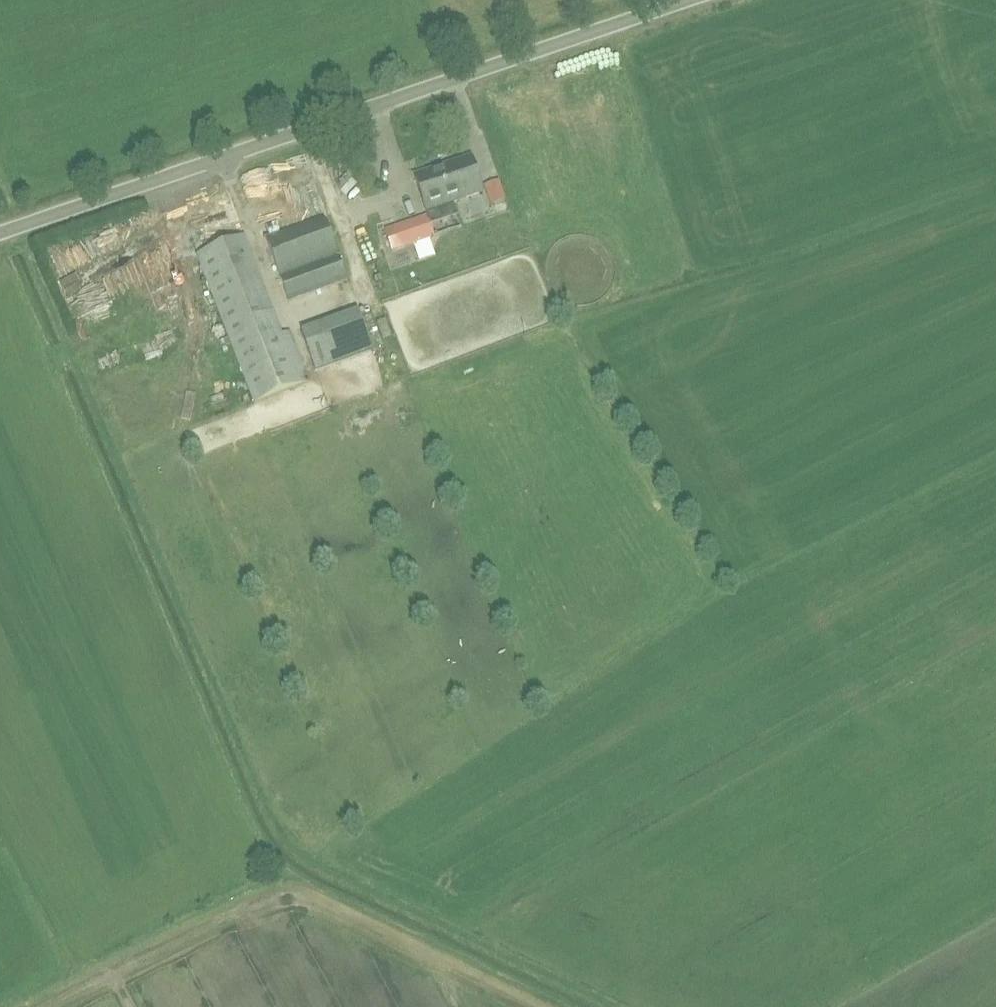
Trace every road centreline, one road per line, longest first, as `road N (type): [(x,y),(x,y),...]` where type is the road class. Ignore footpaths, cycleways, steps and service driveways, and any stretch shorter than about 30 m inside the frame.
road 1 (unclassified): [(0,234),(697,0)]

